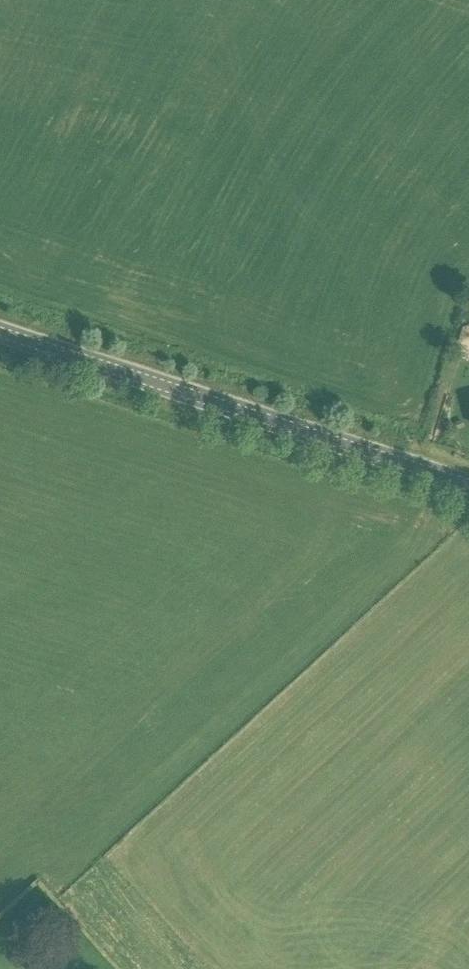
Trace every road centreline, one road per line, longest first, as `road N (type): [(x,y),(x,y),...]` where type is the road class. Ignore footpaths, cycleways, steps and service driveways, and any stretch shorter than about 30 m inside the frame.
road 1 (tertiary): [(468,485),(0,332)]

